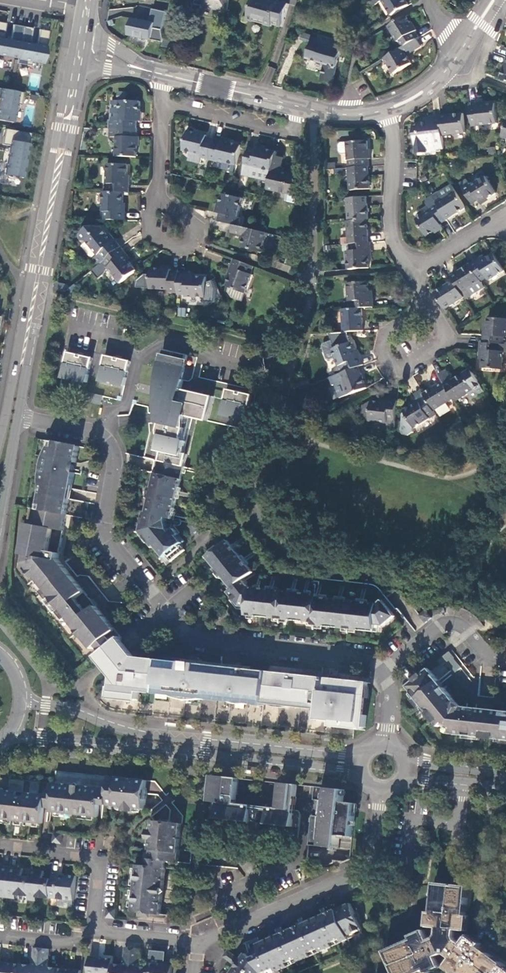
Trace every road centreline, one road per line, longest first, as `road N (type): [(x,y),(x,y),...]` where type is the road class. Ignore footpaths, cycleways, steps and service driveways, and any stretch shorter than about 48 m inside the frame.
road 1 (residential): [(20,417),(97,431),(111,441),(110,539),(186,633),(358,655),(384,672)]
road 2 (tertiary): [(8,735),(359,773)]
road 3 (tertiary): [(362,754),(152,736),(22,700)]
road 4 (tertiary): [(77,70),(22,363)]
road 5 (residential): [(199,942),(364,870),(375,856),(383,793)]
road 6 (residential): [(166,75),(336,114),(388,109)]
road 7 (residential): [(94,931),(101,859),(0,845)]
road 8 (residential): [(388,109),(393,234),(412,275)]
road 9 (residential): [(429,304),(387,333),(383,350),(397,371),(450,338)]
road 10 (residential): [(384,672),(454,622),(505,657)]
road 11 (residential): [(166,75),(160,197)]

